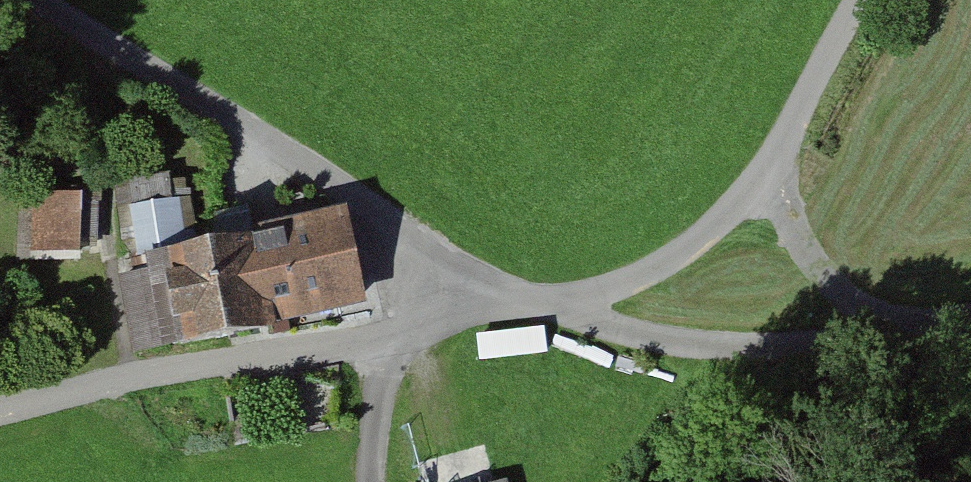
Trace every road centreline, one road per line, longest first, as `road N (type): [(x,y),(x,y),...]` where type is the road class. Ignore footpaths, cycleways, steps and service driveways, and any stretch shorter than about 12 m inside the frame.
road 1 (residential): [(526,304),(28,0)]
road 2 (unclassified): [(526,304),(383,340),(163,370),(0,411)]
road 3 (unclassified): [(526,304),(663,336),(794,347),(901,331)]
road 4 (unclassified): [(770,173),(666,267),(598,294),(526,304)]
road 5 (unclassified): [(770,173),(827,283),(901,331)]
road 6 (unclassified): [(864,0),(770,173)]
road 7 (track): [(374,481),(383,340)]

